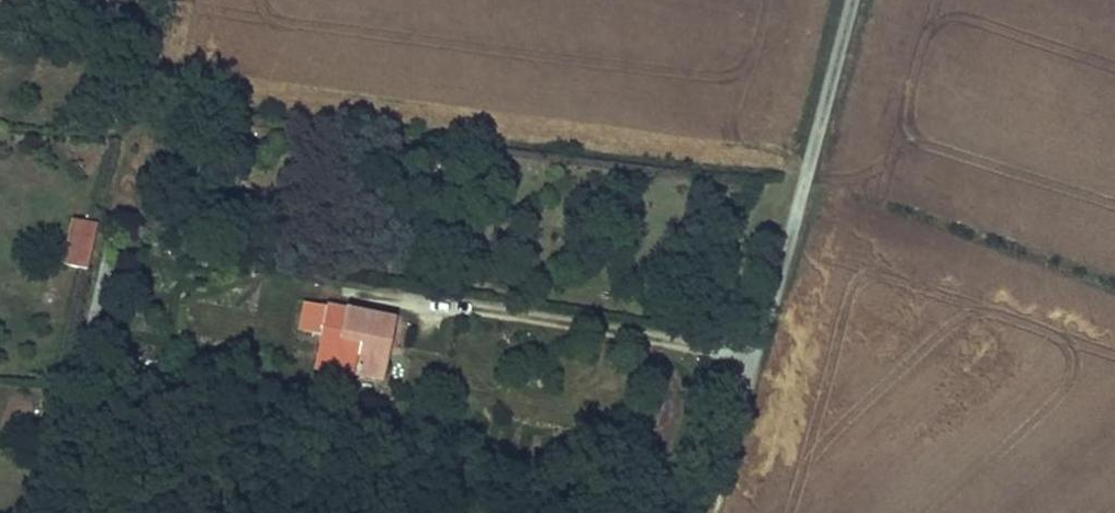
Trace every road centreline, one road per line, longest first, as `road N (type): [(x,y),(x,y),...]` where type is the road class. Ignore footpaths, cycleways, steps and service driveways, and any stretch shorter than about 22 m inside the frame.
road 1 (residential): [(850,0),(775,345)]
road 2 (track): [(728,512),(775,345)]

